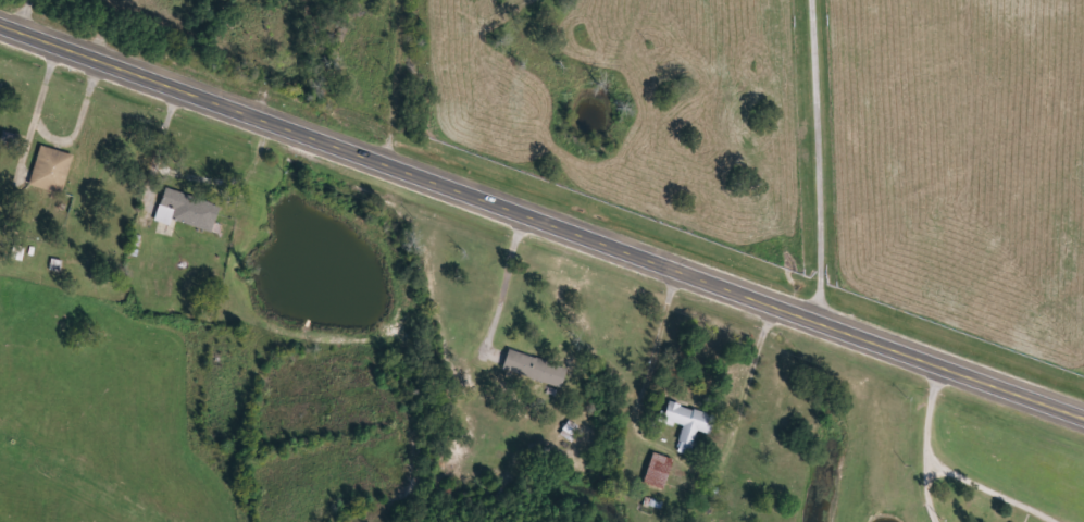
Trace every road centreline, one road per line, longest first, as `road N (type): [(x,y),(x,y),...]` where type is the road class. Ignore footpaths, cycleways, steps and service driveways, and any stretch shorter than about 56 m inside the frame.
road 1 (primary): [(1083,408),(0,26)]

